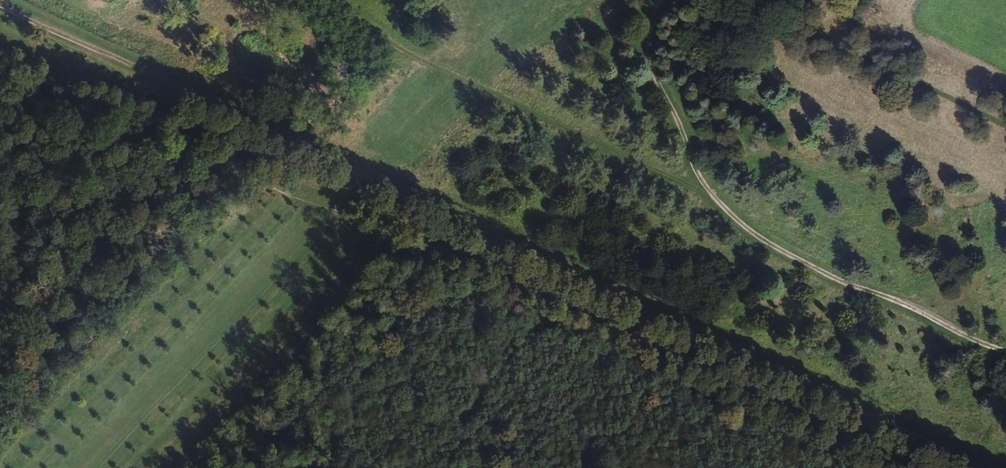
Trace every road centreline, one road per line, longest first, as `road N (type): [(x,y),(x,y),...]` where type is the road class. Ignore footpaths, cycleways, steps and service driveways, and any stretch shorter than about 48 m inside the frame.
road 1 (track): [(705,192),(456,77),(333,0)]
road 2 (track): [(78,467),(328,192)]
road 3 (track): [(1005,363),(751,246),(705,192)]
road 4 (track): [(705,192),(653,53),(674,0)]
road 5 (track): [(1005,102),(849,23),(860,0)]

